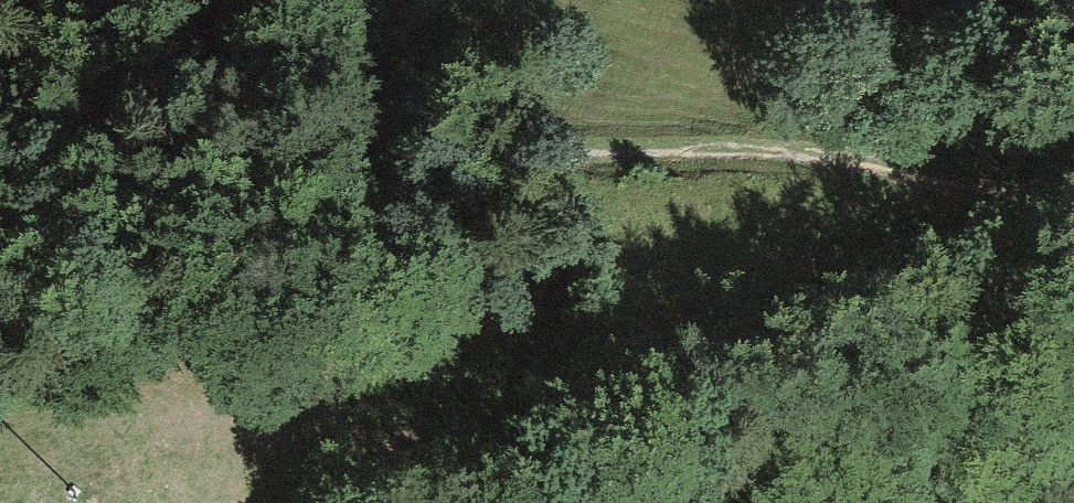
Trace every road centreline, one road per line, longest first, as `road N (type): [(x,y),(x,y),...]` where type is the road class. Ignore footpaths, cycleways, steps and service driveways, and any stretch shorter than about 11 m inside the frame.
road 1 (track): [(1073,194),(1062,199),(759,145),(465,144),(466,184),(529,214),(584,265),(618,328),(606,391),(415,502)]

